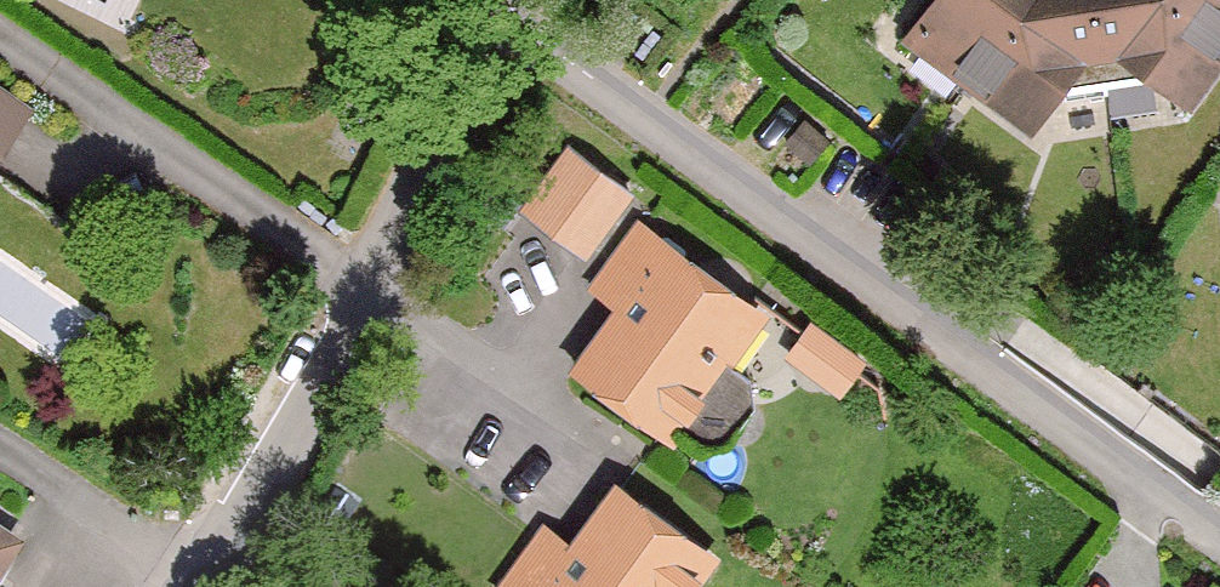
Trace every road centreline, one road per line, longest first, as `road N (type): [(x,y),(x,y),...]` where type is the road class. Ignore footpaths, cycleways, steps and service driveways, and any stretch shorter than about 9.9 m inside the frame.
road 1 (residential): [(511,0),(368,294),(194,586)]

